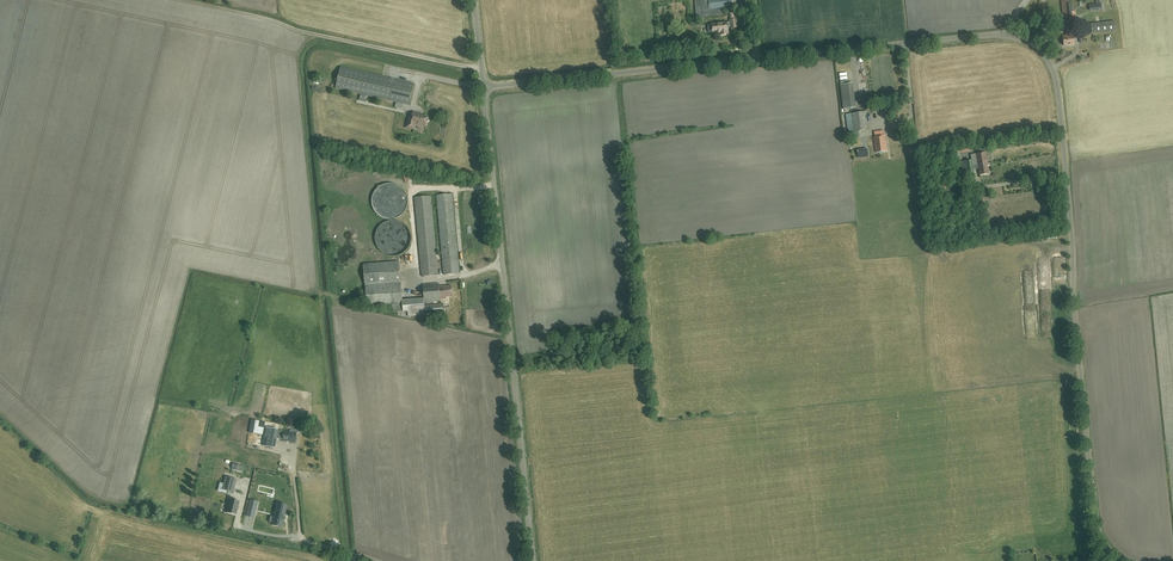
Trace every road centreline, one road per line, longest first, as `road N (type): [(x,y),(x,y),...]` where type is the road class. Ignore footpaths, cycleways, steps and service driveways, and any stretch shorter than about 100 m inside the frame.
road 1 (unclassified): [(1123,560),(1103,541),(1093,500),(1059,101),(1036,50),(999,35),(483,88)]
road 2 (unclassified): [(533,560),(483,88)]
road 3 (track): [(314,560),(134,517),(96,515),(91,526)]

